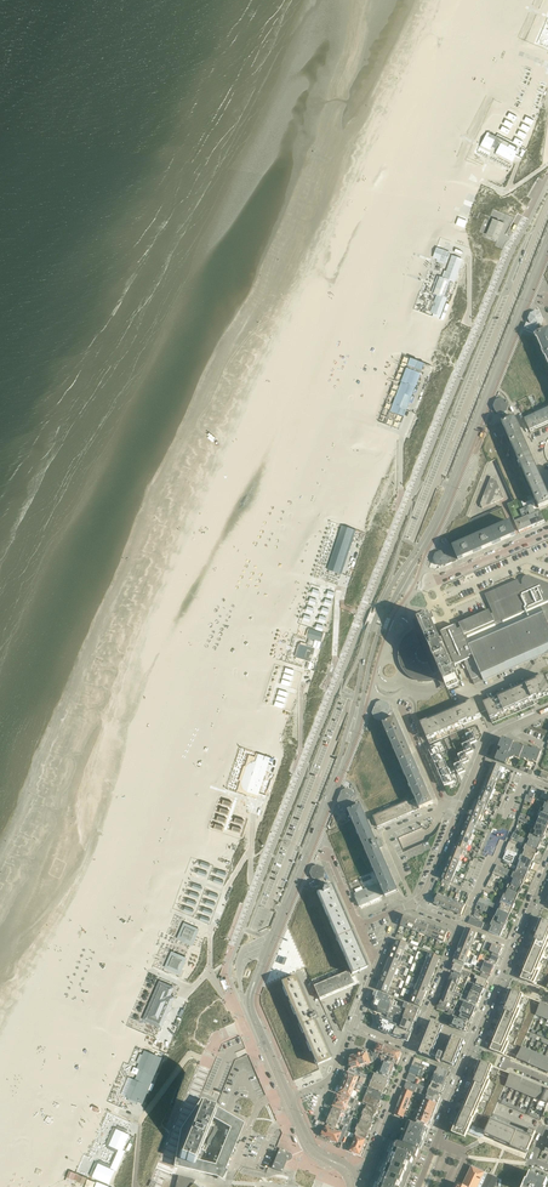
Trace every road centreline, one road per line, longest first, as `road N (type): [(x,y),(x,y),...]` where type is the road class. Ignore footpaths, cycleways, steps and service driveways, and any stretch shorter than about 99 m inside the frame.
road 1 (secondary): [(289,1100),(250,996),(342,761)]
road 2 (residential): [(418,1186),(547,868)]
road 3 (secondary): [(423,544),(547,240)]
road 4 (secondary): [(423,544),(374,620),(342,761)]
road 5 (secondary): [(342,761),(382,623),(423,544)]
road 6 (residential): [(447,617),(428,578),(521,543)]
road 7 (residential): [(354,1172),(371,1160),(413,1049)]
road 8 (residential): [(413,1049),(463,925)]
road 9 (residential): [(459,811),(440,803),(400,709)]

